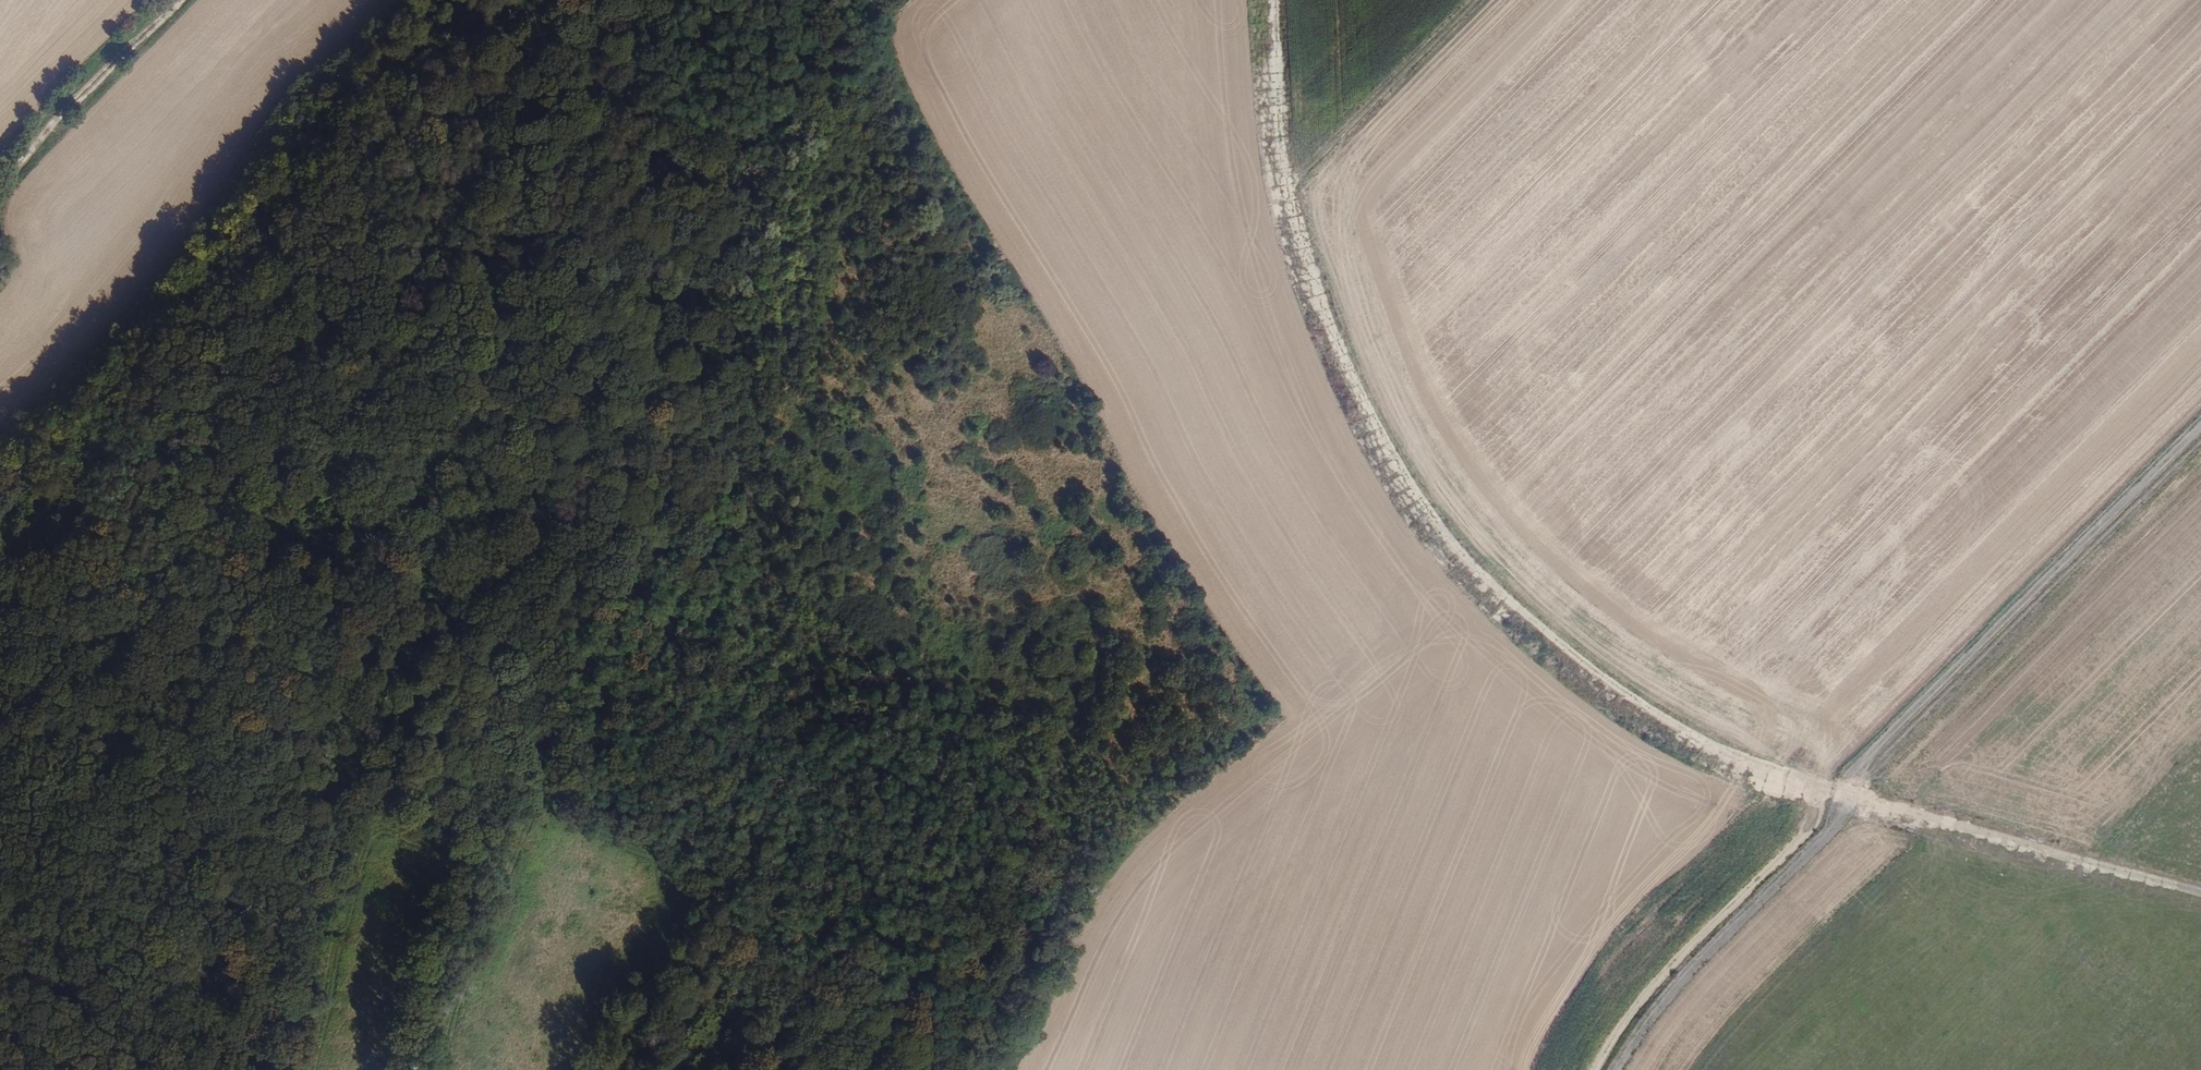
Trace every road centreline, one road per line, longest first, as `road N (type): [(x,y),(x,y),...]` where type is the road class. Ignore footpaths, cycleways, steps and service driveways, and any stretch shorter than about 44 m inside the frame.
road 1 (track): [(1825,791),(1688,744),(1558,650),(1472,571),(1406,482),(1347,378),(1298,236),(1271,62),(1272,0)]
road 2 (track): [(1598,1069),(1659,982),(1819,824),(1825,791)]
road 3 (track): [(0,184),(179,0)]

